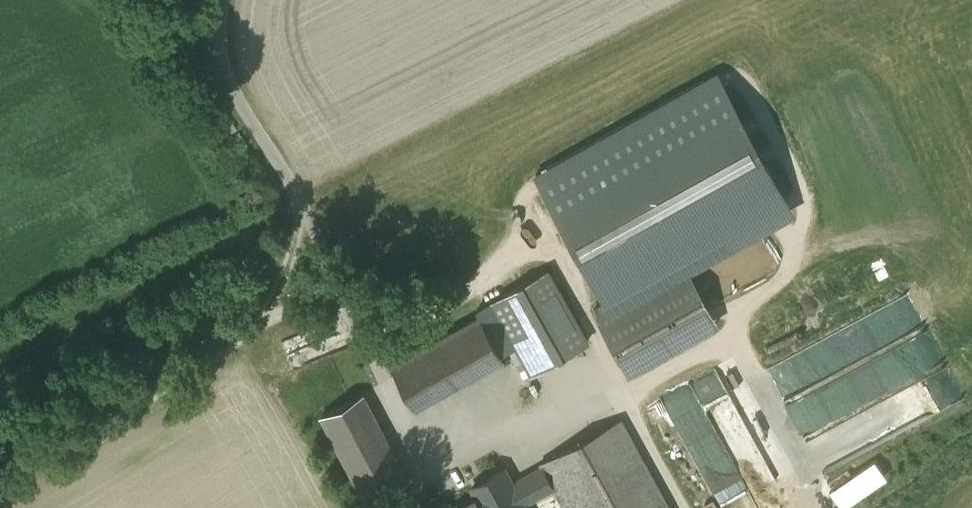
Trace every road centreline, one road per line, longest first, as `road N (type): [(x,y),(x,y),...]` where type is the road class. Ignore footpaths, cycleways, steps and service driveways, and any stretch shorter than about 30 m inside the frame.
road 1 (track): [(0,495),(259,321),(298,247),(296,187)]
road 2 (unclassified): [(222,0),(222,65),(296,187),(347,308)]
road 3 (track): [(232,343),(286,316),(347,308)]

